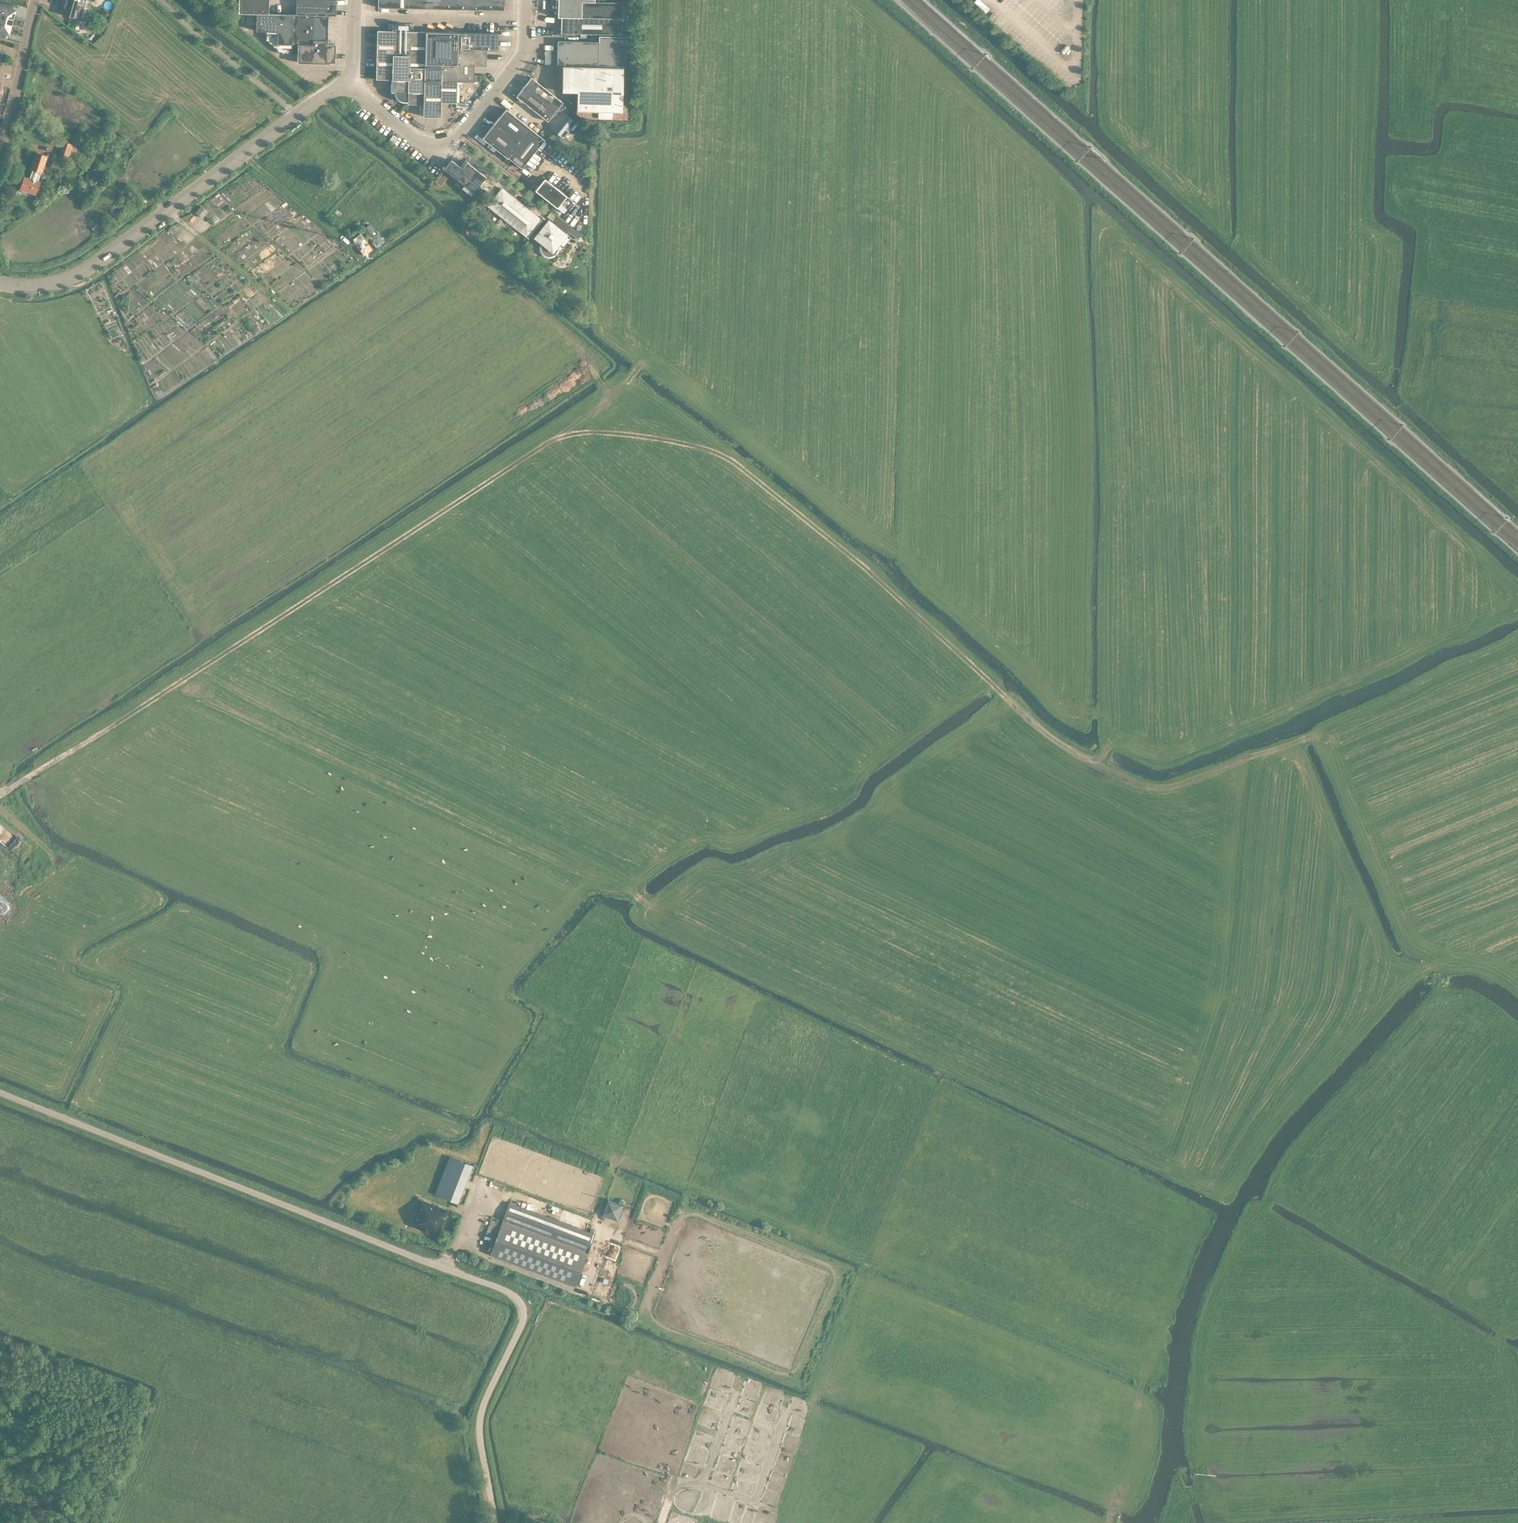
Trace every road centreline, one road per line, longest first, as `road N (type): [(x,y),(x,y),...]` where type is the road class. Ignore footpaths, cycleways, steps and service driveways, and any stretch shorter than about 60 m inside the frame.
road 1 (track): [(1093,763),(734,462),(643,436),(583,434),(536,450),(0,794)]
road 2 (unclassified): [(501,1522),(480,1427),(521,1320),(515,1298),(0,1094)]
road 3 (track): [(1118,742),(1100,712),(1075,717),(1057,711),(902,560),(645,362),(609,406),(557,439)]
road 4 (track): [(1329,824),(1297,743),(1318,734),(1420,950),(1440,968),(1467,963),(1496,973)]
road 5 (unclassified): [(0,286),(74,280),(346,80)]
road 6 (track): [(1294,1165),(1244,1241),(1202,1343),(1204,1485),(1175,1522)]
road 7 (unclassified): [(346,80),(439,155),(523,52),(523,24)]
road 8 (track): [(1297,743),(1163,789),(1093,763)]
road 9 (unclassified): [(357,20),(523,24)]
road 10 (residential): [(0,148),(35,0)]
road 11 (track): [(1093,763),(1118,742),(1155,761),(1204,744)]

